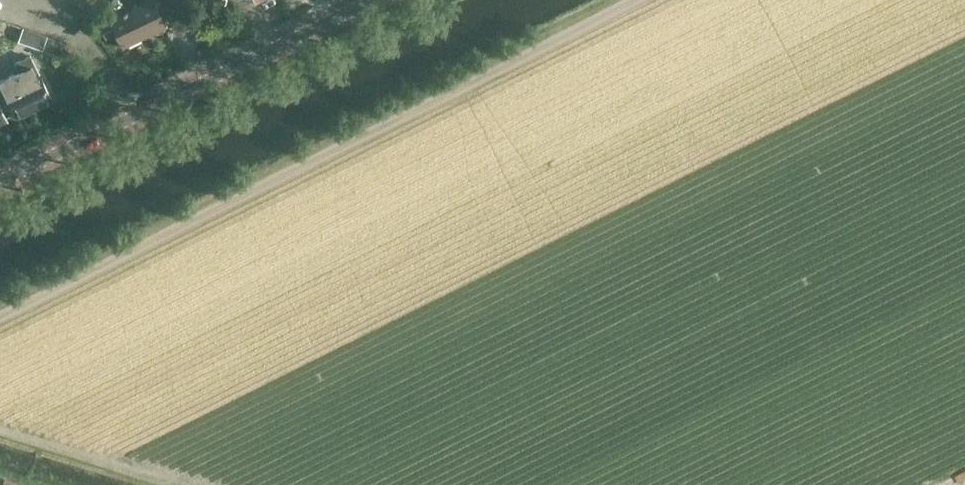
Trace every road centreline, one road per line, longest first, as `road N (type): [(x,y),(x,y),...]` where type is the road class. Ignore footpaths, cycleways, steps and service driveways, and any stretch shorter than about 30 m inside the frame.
road 1 (secondary): [(0,180),(370,0)]

